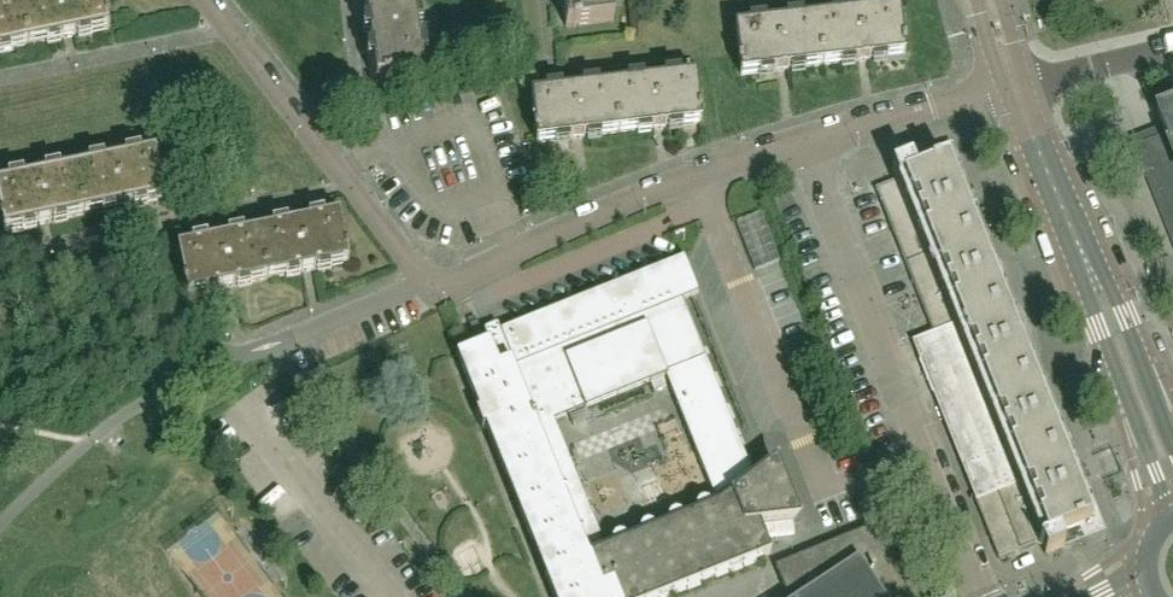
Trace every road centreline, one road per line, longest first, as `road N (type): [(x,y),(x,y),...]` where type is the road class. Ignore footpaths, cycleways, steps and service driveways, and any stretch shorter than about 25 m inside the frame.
road 1 (residential): [(985,589),(805,140)]
road 2 (residential): [(428,281),(463,280),(591,218),(805,140)]
road 3 (residential): [(428,281),(206,0)]
road 4 (tertiary): [(1096,283),(1089,298),(1166,514)]
road 5 (tertiary): [(1096,283),(1016,86)]
road 6 (tertiary): [(1172,436),(1111,290),(1096,283)]
road 7 (residential): [(276,345),(428,281)]
road 8 (residential): [(805,140),(934,105)]

